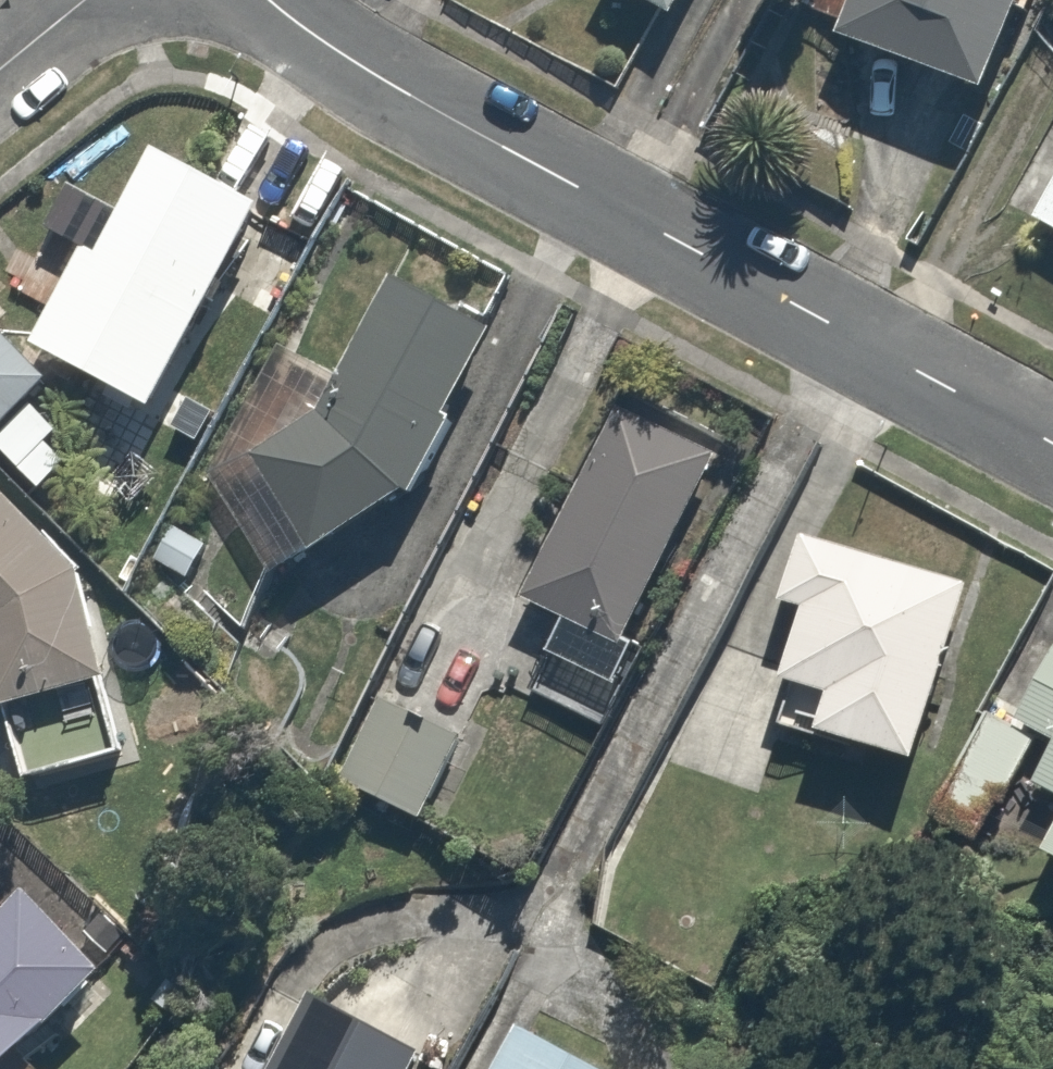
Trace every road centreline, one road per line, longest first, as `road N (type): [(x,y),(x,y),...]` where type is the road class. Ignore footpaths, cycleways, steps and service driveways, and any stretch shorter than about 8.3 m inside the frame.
road 1 (residential): [(268,0),(314,36),(1052,458)]

